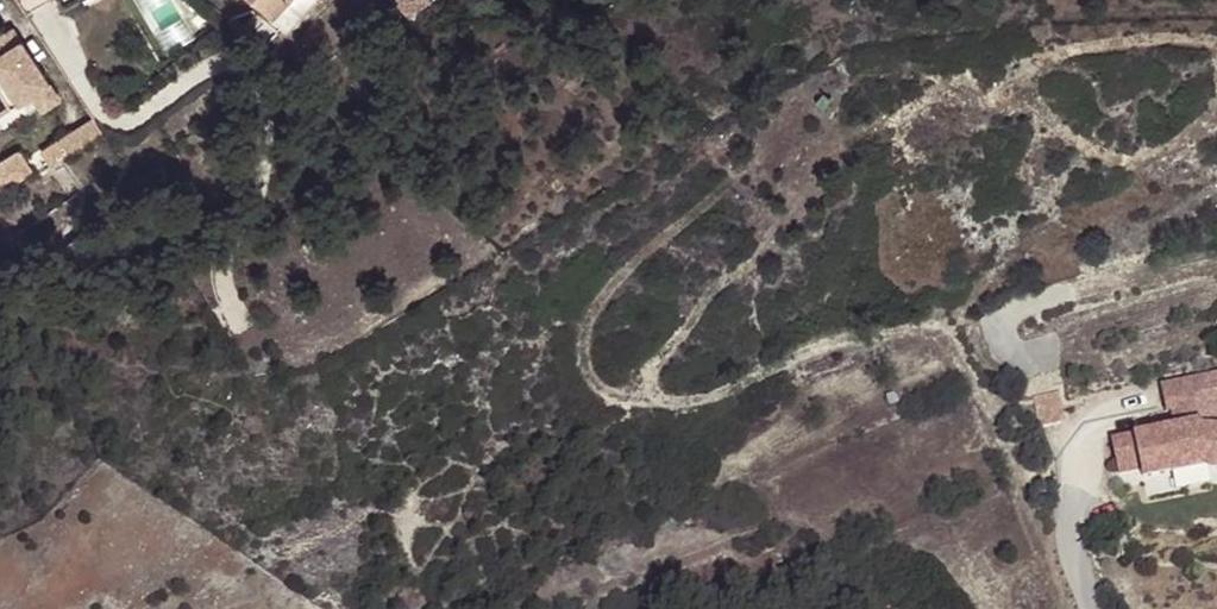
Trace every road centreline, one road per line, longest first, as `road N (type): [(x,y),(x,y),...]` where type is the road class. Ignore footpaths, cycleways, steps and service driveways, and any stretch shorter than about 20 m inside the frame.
road 1 (unclassified): [(1098,608),(1074,552),(1081,468)]

